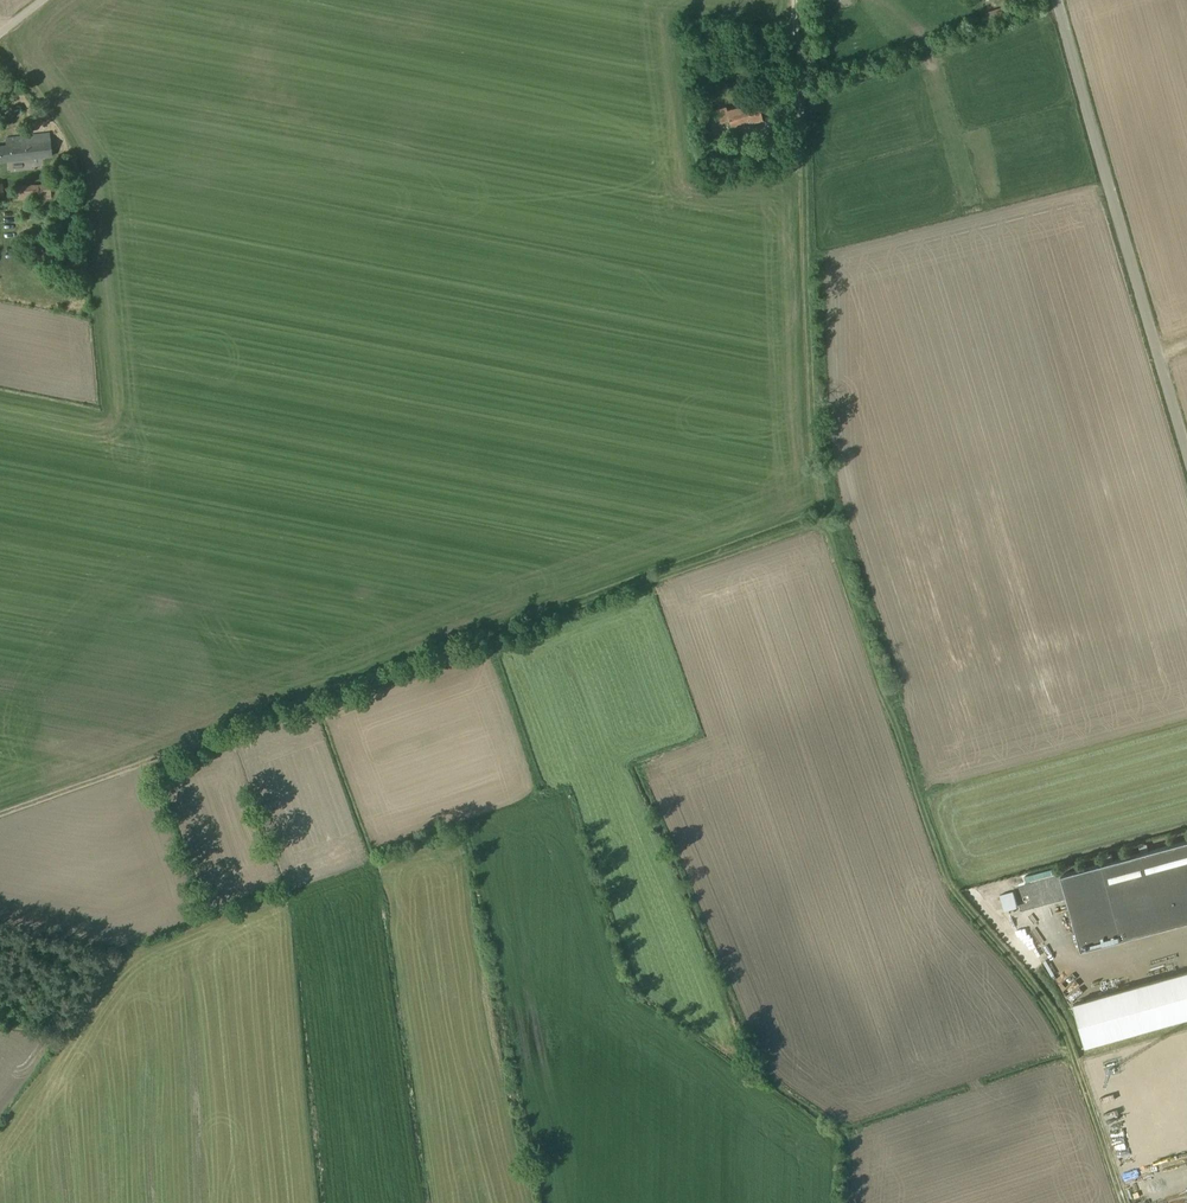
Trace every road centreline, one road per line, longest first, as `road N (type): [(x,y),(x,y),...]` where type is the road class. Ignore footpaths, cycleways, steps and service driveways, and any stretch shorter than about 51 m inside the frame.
road 1 (track): [(1120,1202),(1062,1029),(944,878),(817,518),(809,486),(795,0)]
road 2 (track): [(0,822),(817,518)]
road 3 (residential): [(1056,0),(1186,448)]
road 4 (track): [(0,394),(127,420),(206,408)]

